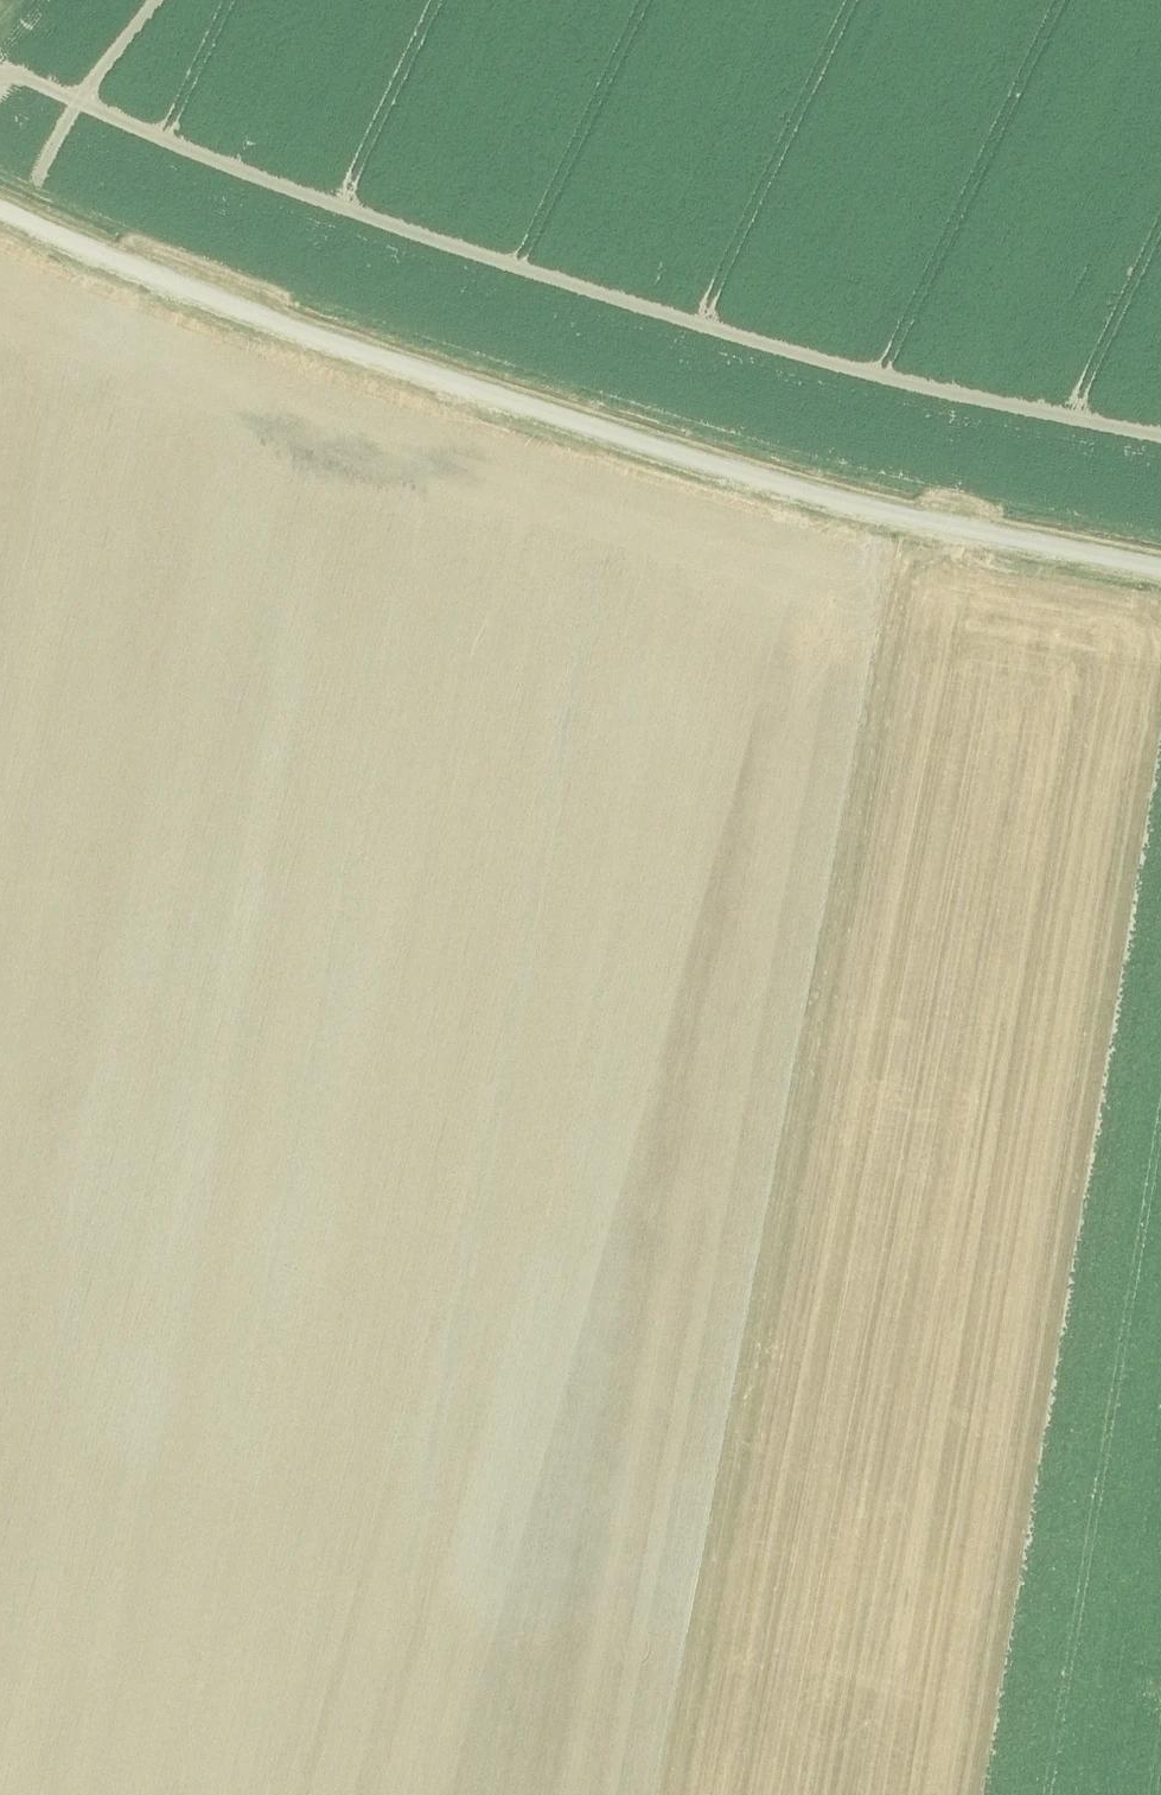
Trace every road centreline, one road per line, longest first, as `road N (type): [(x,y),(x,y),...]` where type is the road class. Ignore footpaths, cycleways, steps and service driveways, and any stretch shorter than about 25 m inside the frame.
road 1 (unclassified): [(1160,567),(967,530),(653,446),(280,324),(0,208)]

